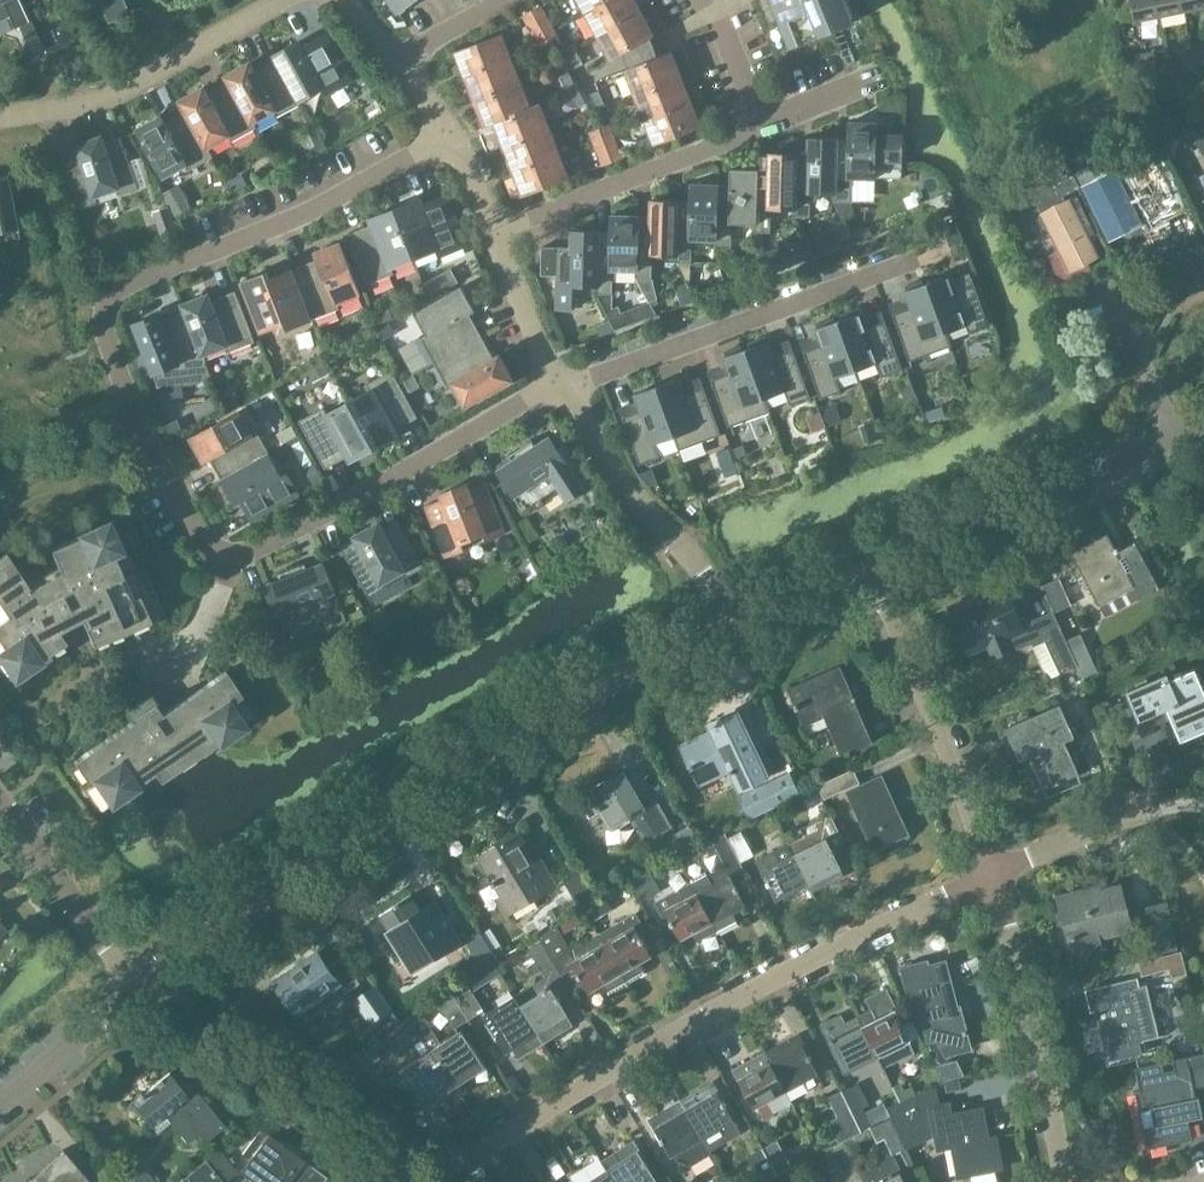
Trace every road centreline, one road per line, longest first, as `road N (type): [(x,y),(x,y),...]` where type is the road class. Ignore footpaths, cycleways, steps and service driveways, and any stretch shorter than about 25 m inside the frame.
road 1 (residential): [(450,135),(315,211),(114,295),(105,321),(113,366),(202,529),(226,552),(263,545),(565,378)]
road 2 (residential): [(135,995),(359,828),(593,688),(731,627)]
road 3 (residential): [(431,1181),(997,893)]
road 4 (residential): [(571,389),(954,241)]
road 5 (residential): [(997,893),(871,568)]
road 6 (residential): [(871,568),(964,537),(1165,442)]
road 7 (residential): [(283,0),(109,100),(0,118)]
road 8 (residential): [(493,234),(768,125)]
road 9 (residential): [(1064,1181),(997,893)]
road 10 (residential): [(731,627),(571,389)]
road 11 (residential): [(135,995),(1,810)]
road 12 (residential): [(997,893),(1180,836)]
road 13 (residential): [(0,1105),(135,995)]
road 14 (residential): [(565,378),(493,234)]
road 15 (residential): [(1165,442),(1102,295)]
road 16 (residential): [(731,627),(871,568)]
road 17 (residential): [(699,0),(721,22),(768,125)]
road 18 (residential): [(396,63),(510,0)]

